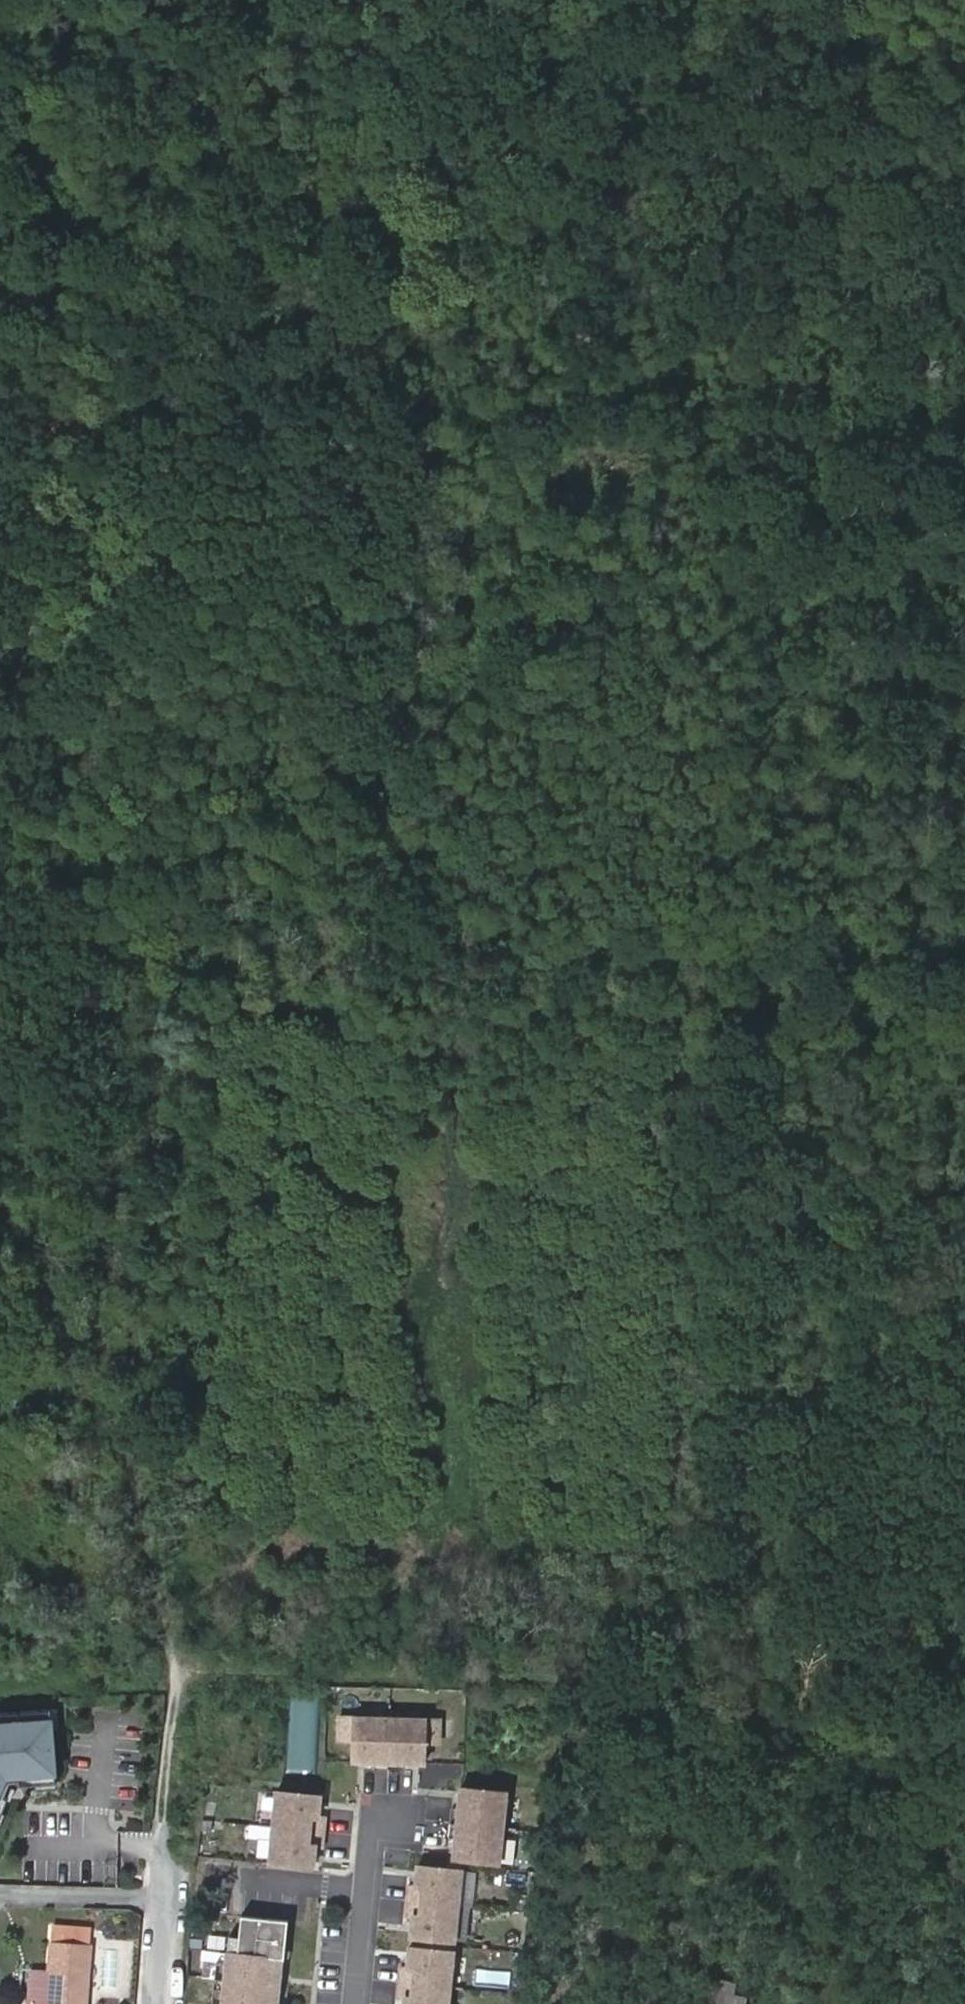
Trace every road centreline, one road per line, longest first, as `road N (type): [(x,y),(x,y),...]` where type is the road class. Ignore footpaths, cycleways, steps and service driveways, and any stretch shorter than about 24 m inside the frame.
road 1 (track): [(167,1031),(210,1569),(156,1917)]
road 2 (residential): [(389,1817),(367,1838),(352,2003)]
road 3 (track): [(808,1731),(964,1758)]

